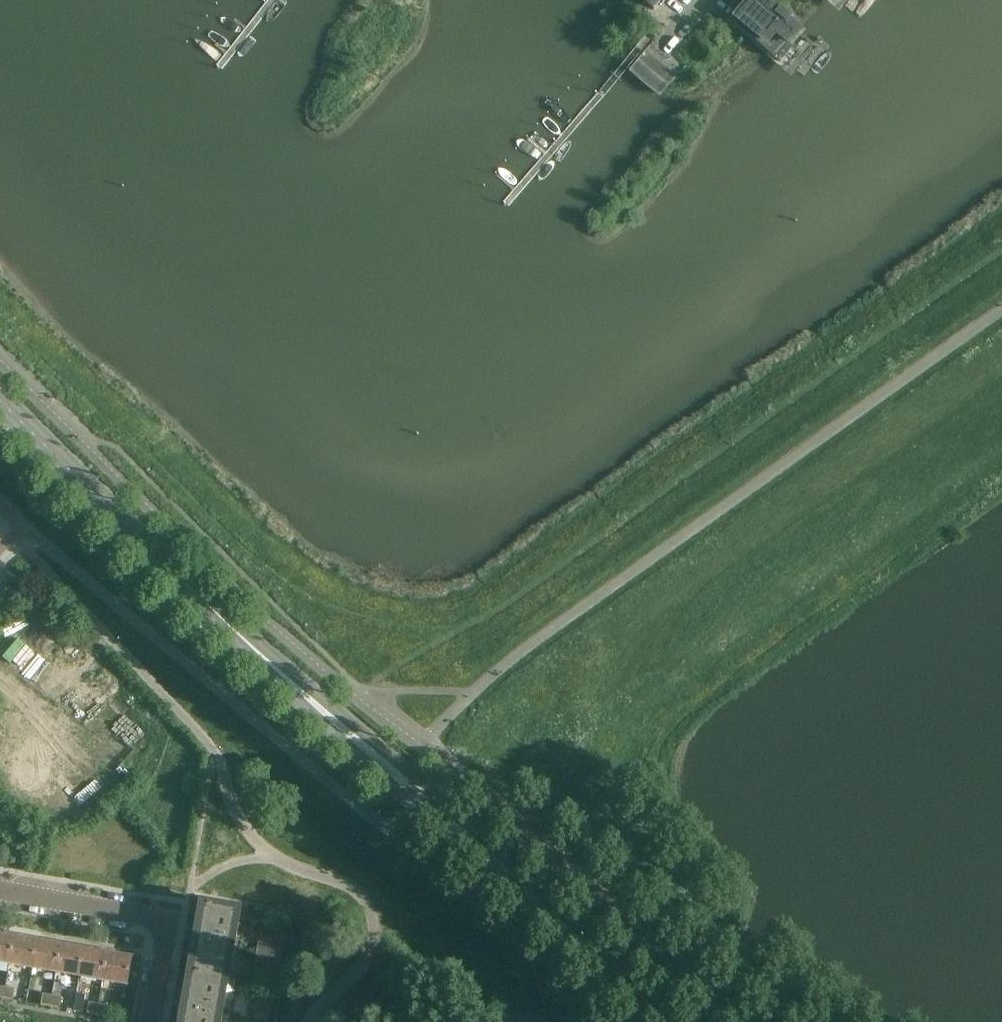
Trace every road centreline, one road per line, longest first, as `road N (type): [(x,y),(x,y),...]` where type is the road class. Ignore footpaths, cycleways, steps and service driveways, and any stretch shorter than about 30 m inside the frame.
road 1 (tertiary): [(670,1021),(211,609),(0,400)]
road 2 (residential): [(149,1021),(168,920),(0,893)]

